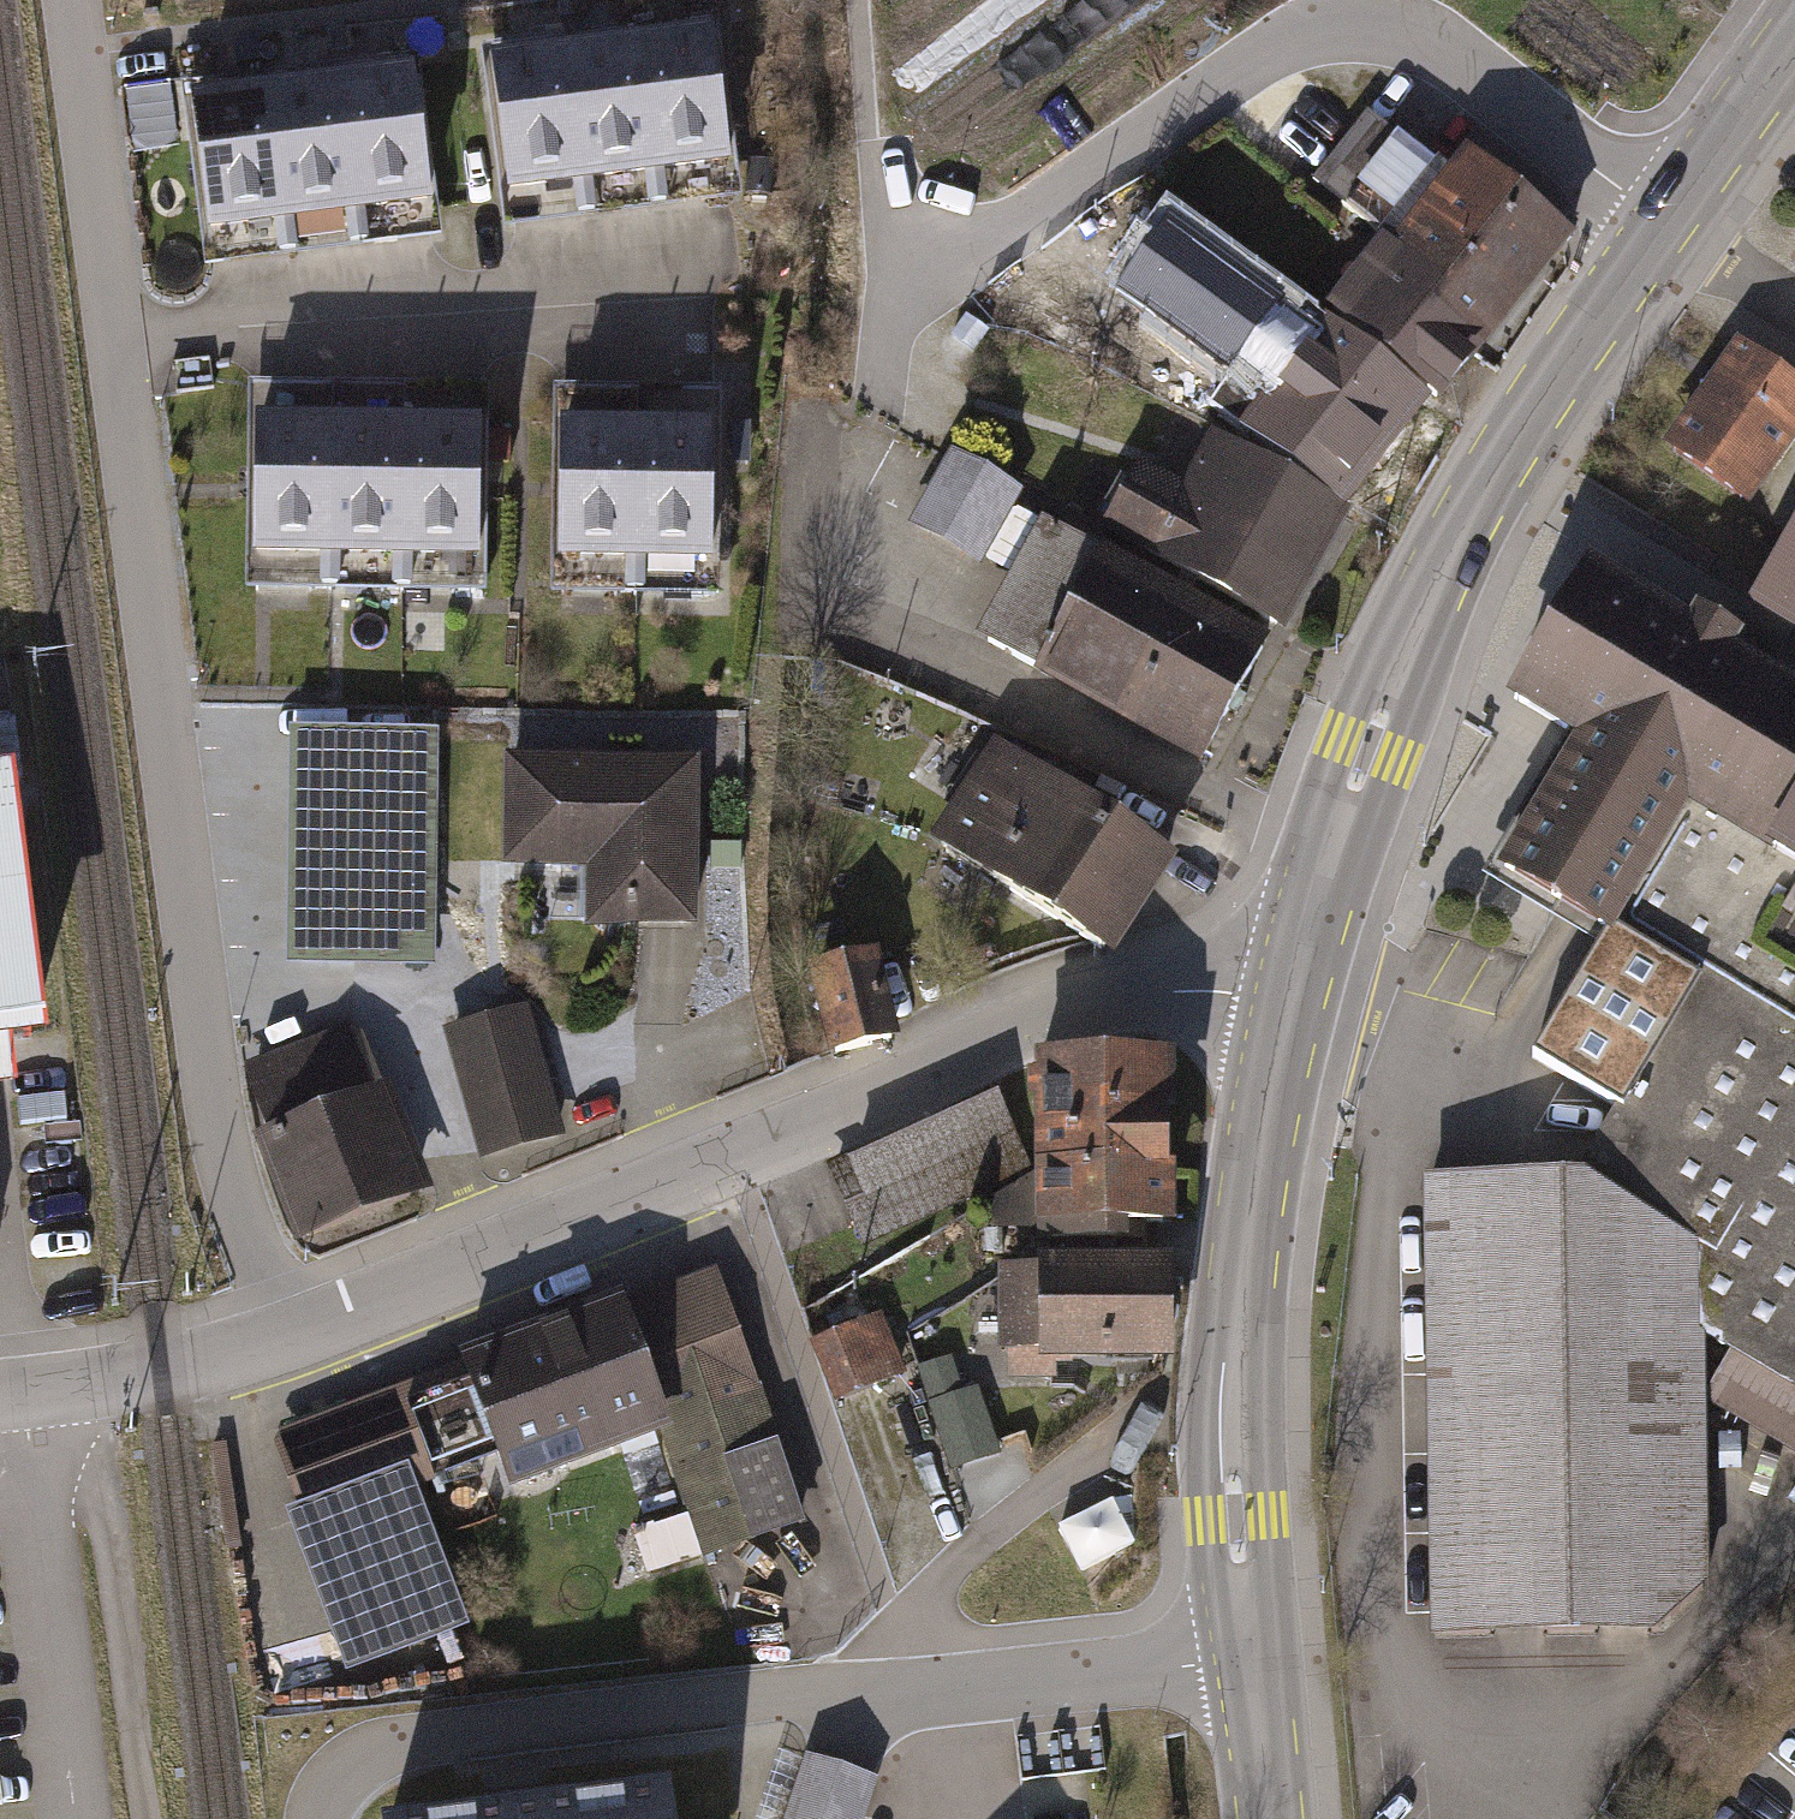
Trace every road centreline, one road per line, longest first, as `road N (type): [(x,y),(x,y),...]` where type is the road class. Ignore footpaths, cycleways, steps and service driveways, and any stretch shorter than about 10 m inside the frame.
road 1 (residential): [(293,1338),(209,1117),(69,0)]
road 2 (primary): [(1283,991),(1320,853),(1413,639),(1551,393),(1794,46)]
road 3 (residential): [(293,1338),(1024,1030),(1182,994),(1283,991)]
road 4 (residential): [(1260,1664),(400,1742),(337,1775),(316,1818)]
road 5 (primary): [(1260,1664),(1244,1517),(1243,1404),(1253,1186),(1283,991)]
road 6 (track): [(141,1818),(81,1380)]
road 7 (track): [(76,53),(454,0)]
road 8 (residential): [(0,1392),(293,1338)]
road 9 (primary): [(1273,1818),(1260,1664)]

